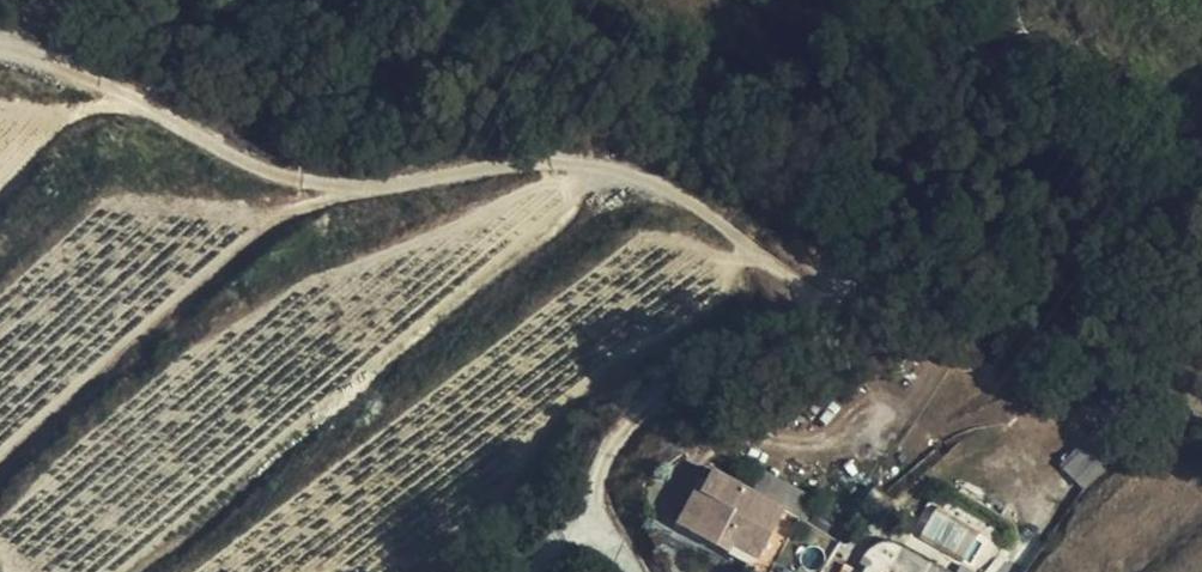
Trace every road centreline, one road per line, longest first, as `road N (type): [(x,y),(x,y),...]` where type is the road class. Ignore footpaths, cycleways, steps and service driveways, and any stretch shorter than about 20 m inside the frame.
road 1 (track): [(631,571),(599,531),(601,468),(615,444),(693,381),(813,321),(814,300),(802,286),(683,195),(627,172),(576,162),(334,189),(0,50)]

